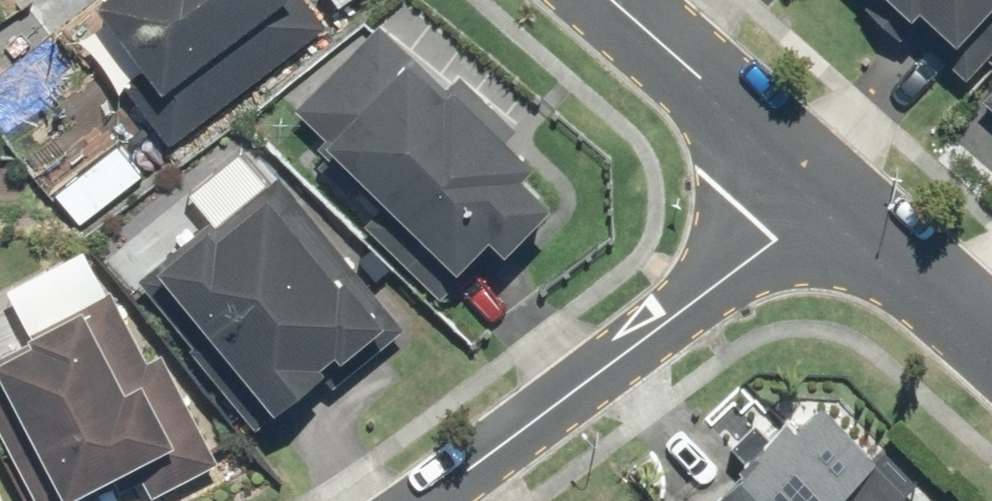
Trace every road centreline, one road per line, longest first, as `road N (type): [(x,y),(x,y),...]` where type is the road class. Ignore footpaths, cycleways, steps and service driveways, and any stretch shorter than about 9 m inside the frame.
road 1 (residential): [(828,194),(432,500)]
road 2 (residential): [(618,0),(828,194)]
road 3 (residential): [(828,194),(991,341)]

